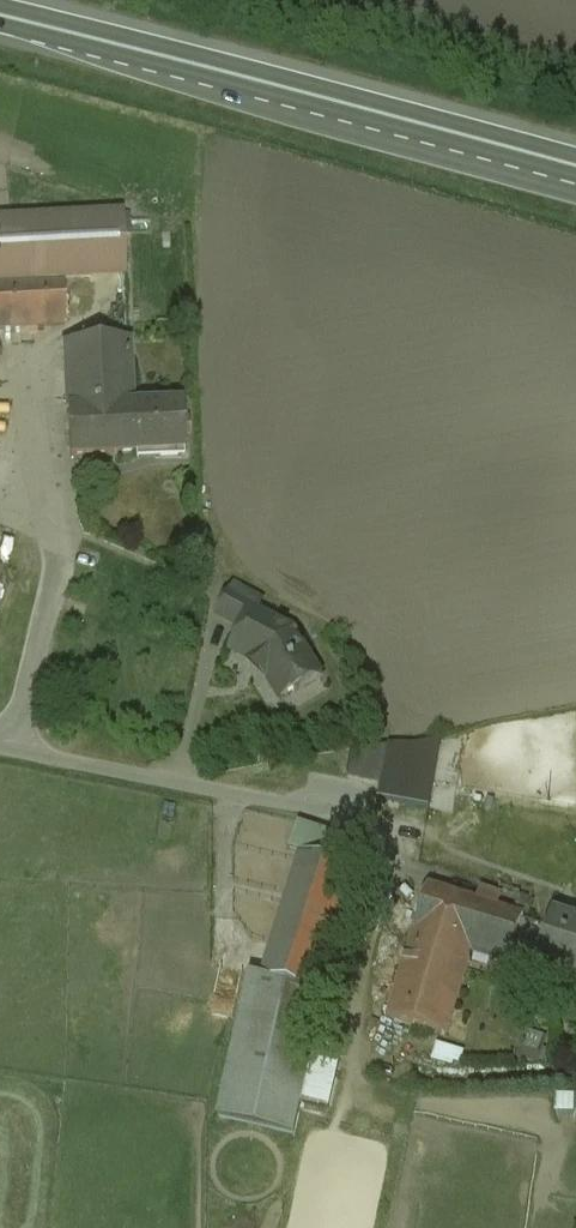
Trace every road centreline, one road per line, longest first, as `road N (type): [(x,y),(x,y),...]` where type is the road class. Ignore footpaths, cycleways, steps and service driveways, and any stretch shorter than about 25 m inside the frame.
road 1 (trunk): [(575,162),(0,7)]
road 2 (trunk): [(0,32),(575,181)]

